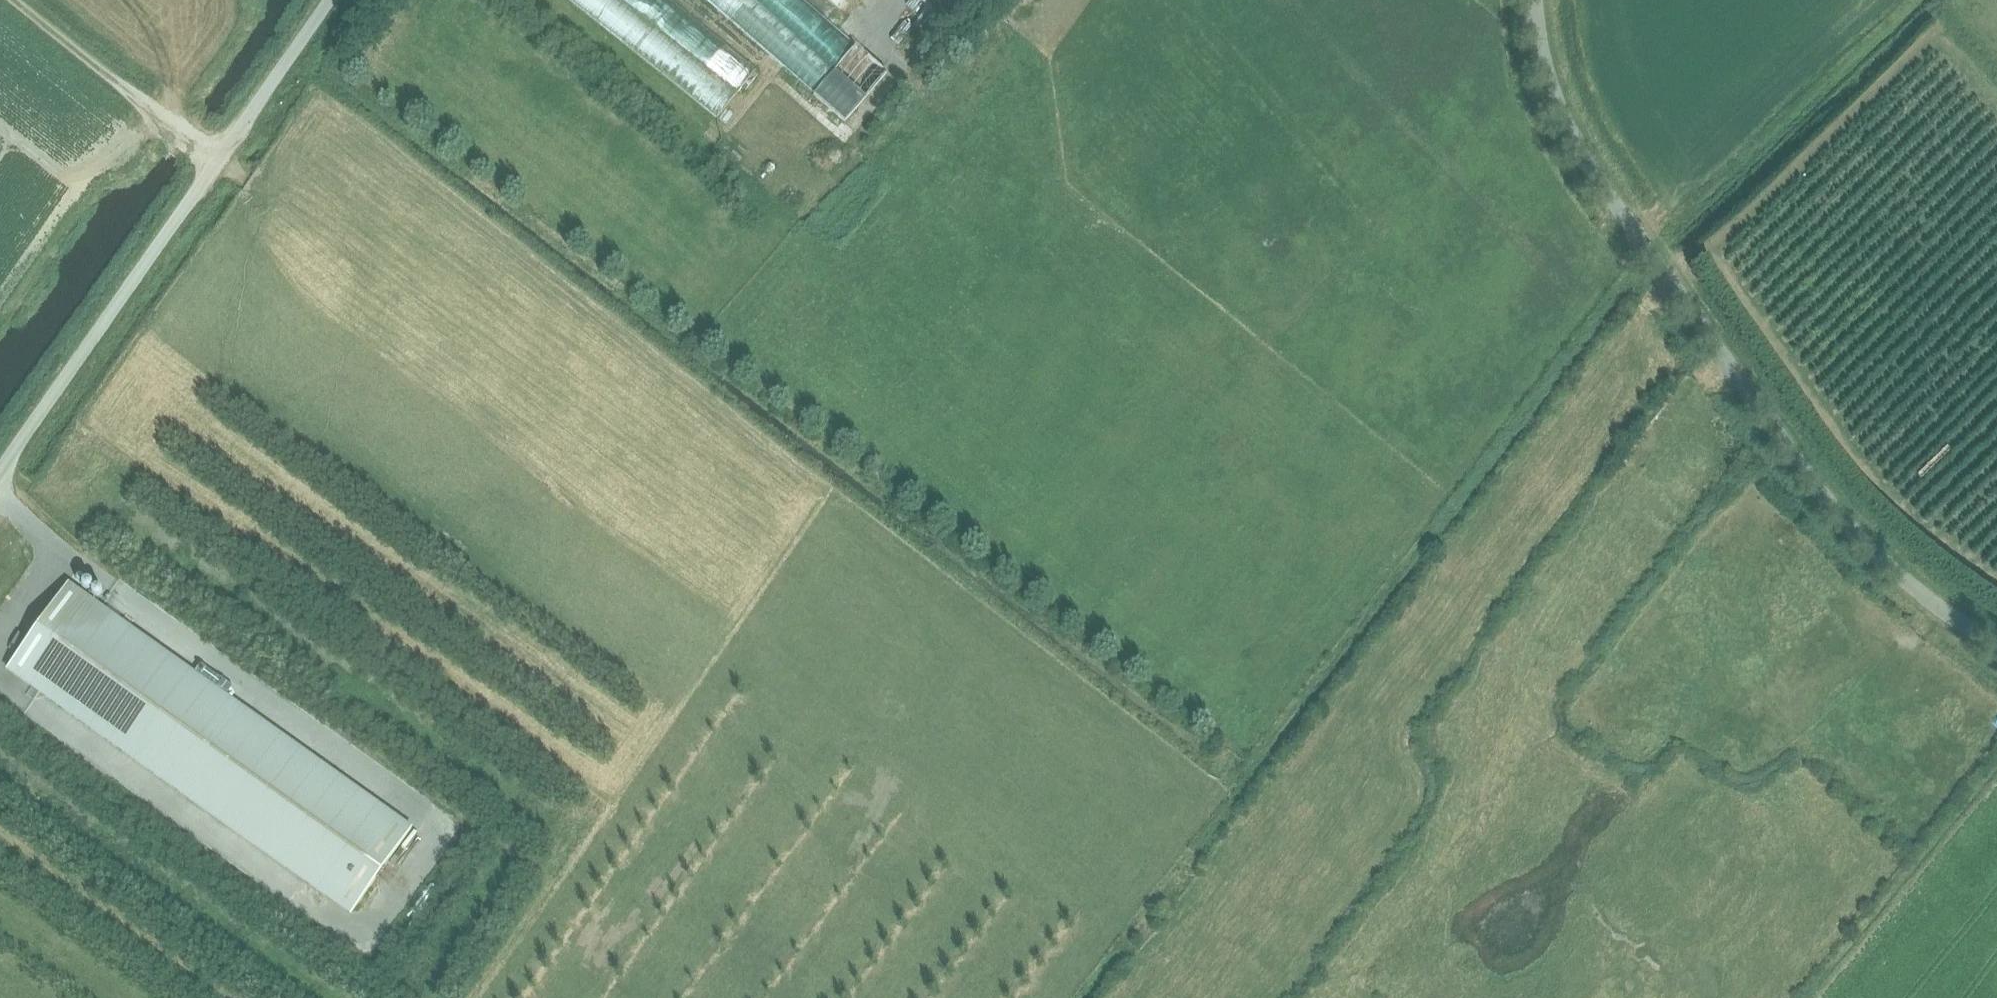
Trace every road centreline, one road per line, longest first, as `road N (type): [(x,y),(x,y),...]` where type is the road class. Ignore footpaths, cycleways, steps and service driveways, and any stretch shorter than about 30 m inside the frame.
road 1 (unclassified): [(1996,650),(1891,574),(1769,425),(1614,209),(1558,106),(1534,0)]
road 2 (unclassified): [(0,479),(336,0)]
road 3 (track): [(224,162),(16,0)]

